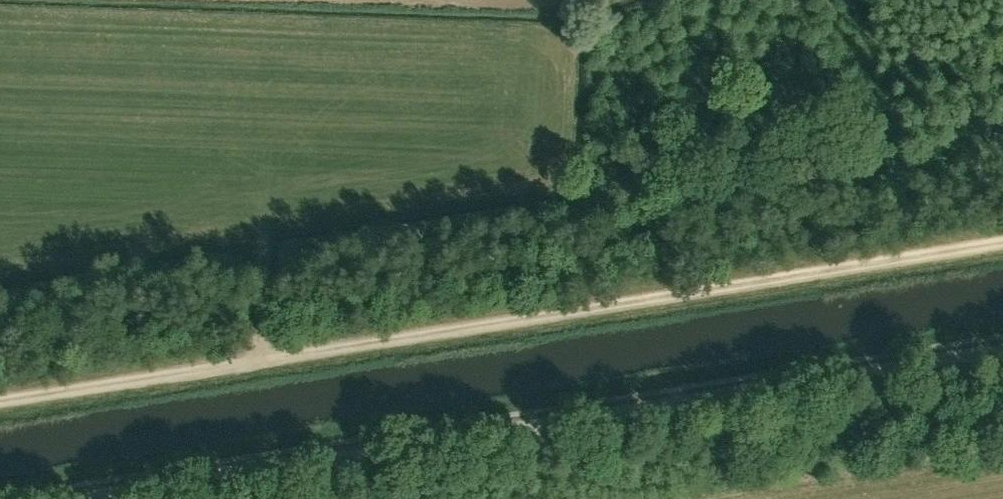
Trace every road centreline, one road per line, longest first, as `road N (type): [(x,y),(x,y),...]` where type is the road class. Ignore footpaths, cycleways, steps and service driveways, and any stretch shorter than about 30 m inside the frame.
road 1 (track): [(0,398),(1002,240)]
road 2 (track): [(66,498),(1002,350)]

